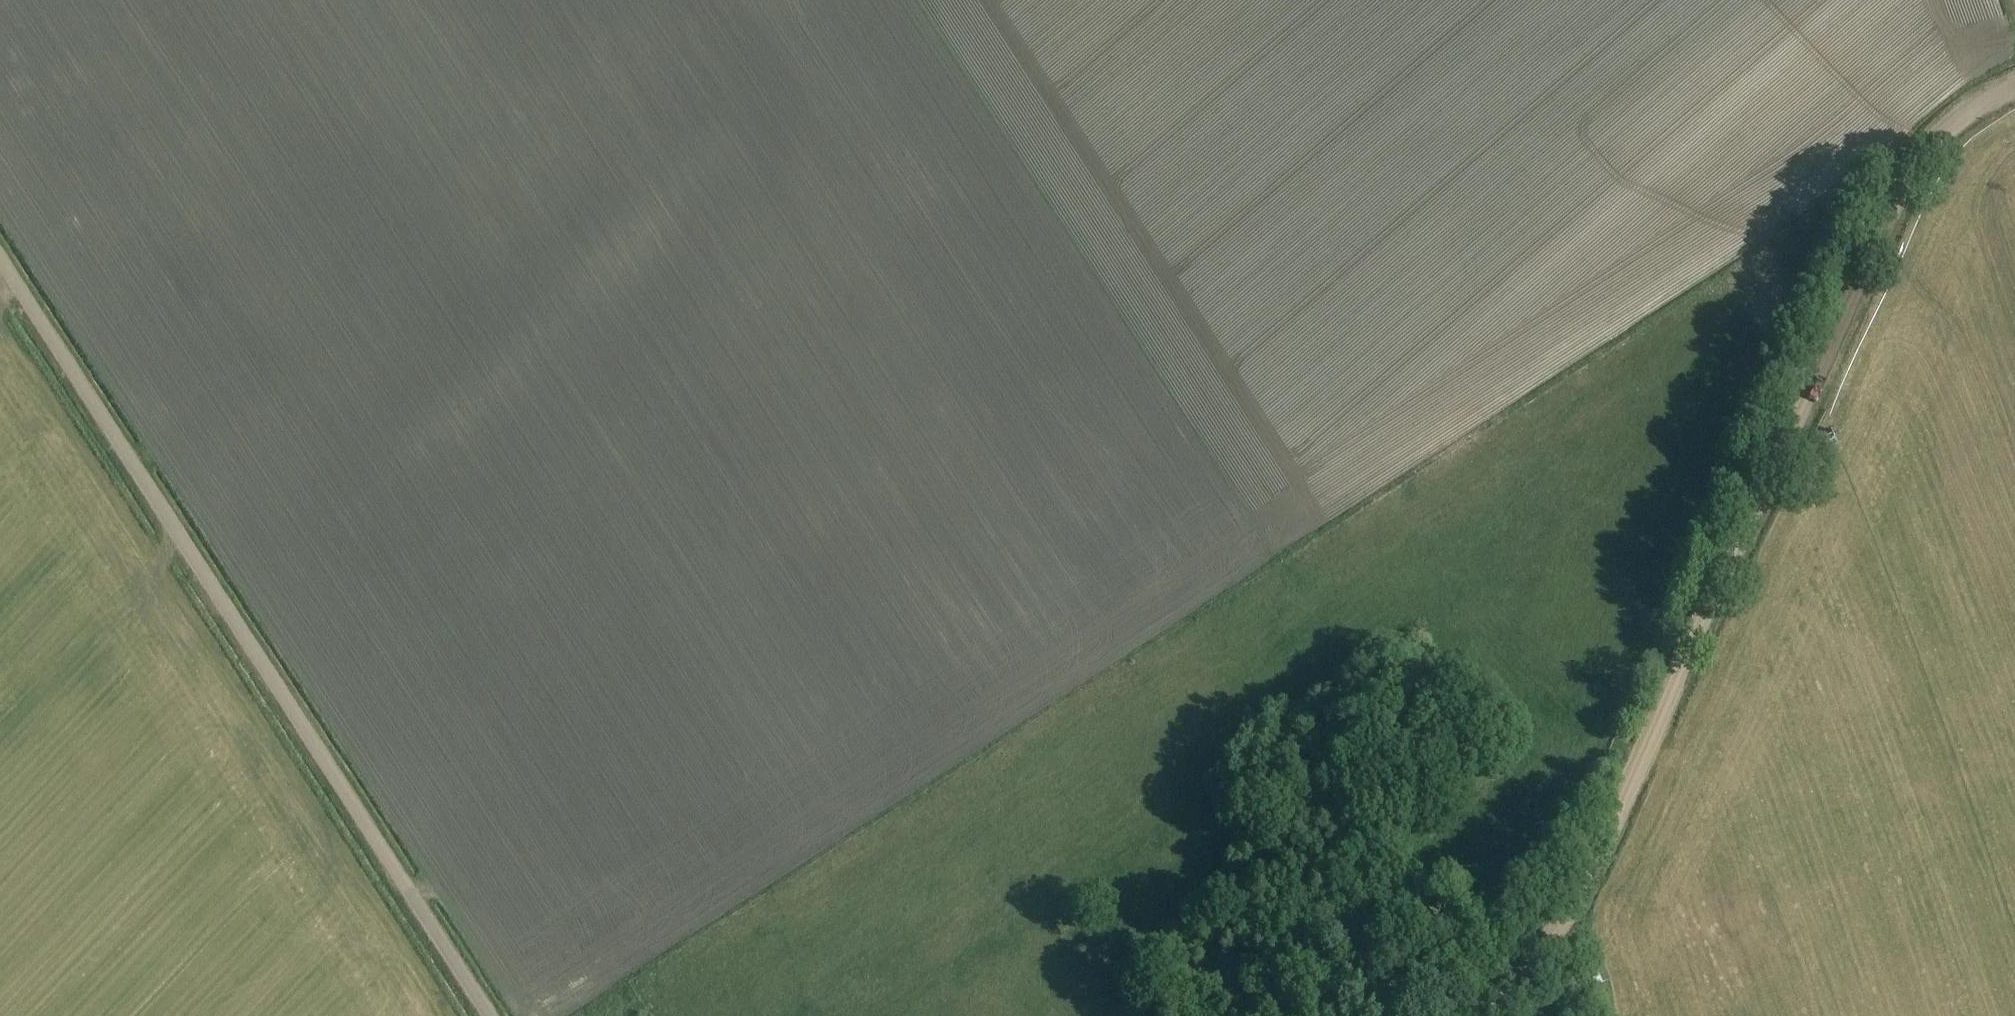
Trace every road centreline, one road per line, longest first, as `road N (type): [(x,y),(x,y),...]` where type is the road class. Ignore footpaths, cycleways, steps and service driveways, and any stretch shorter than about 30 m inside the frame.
road 1 (track): [(1471,1015),(1557,934),(1599,855),(1906,182),(1957,119),(2014,85)]
road 2 (unclassified): [(490,1015),(0,260)]

